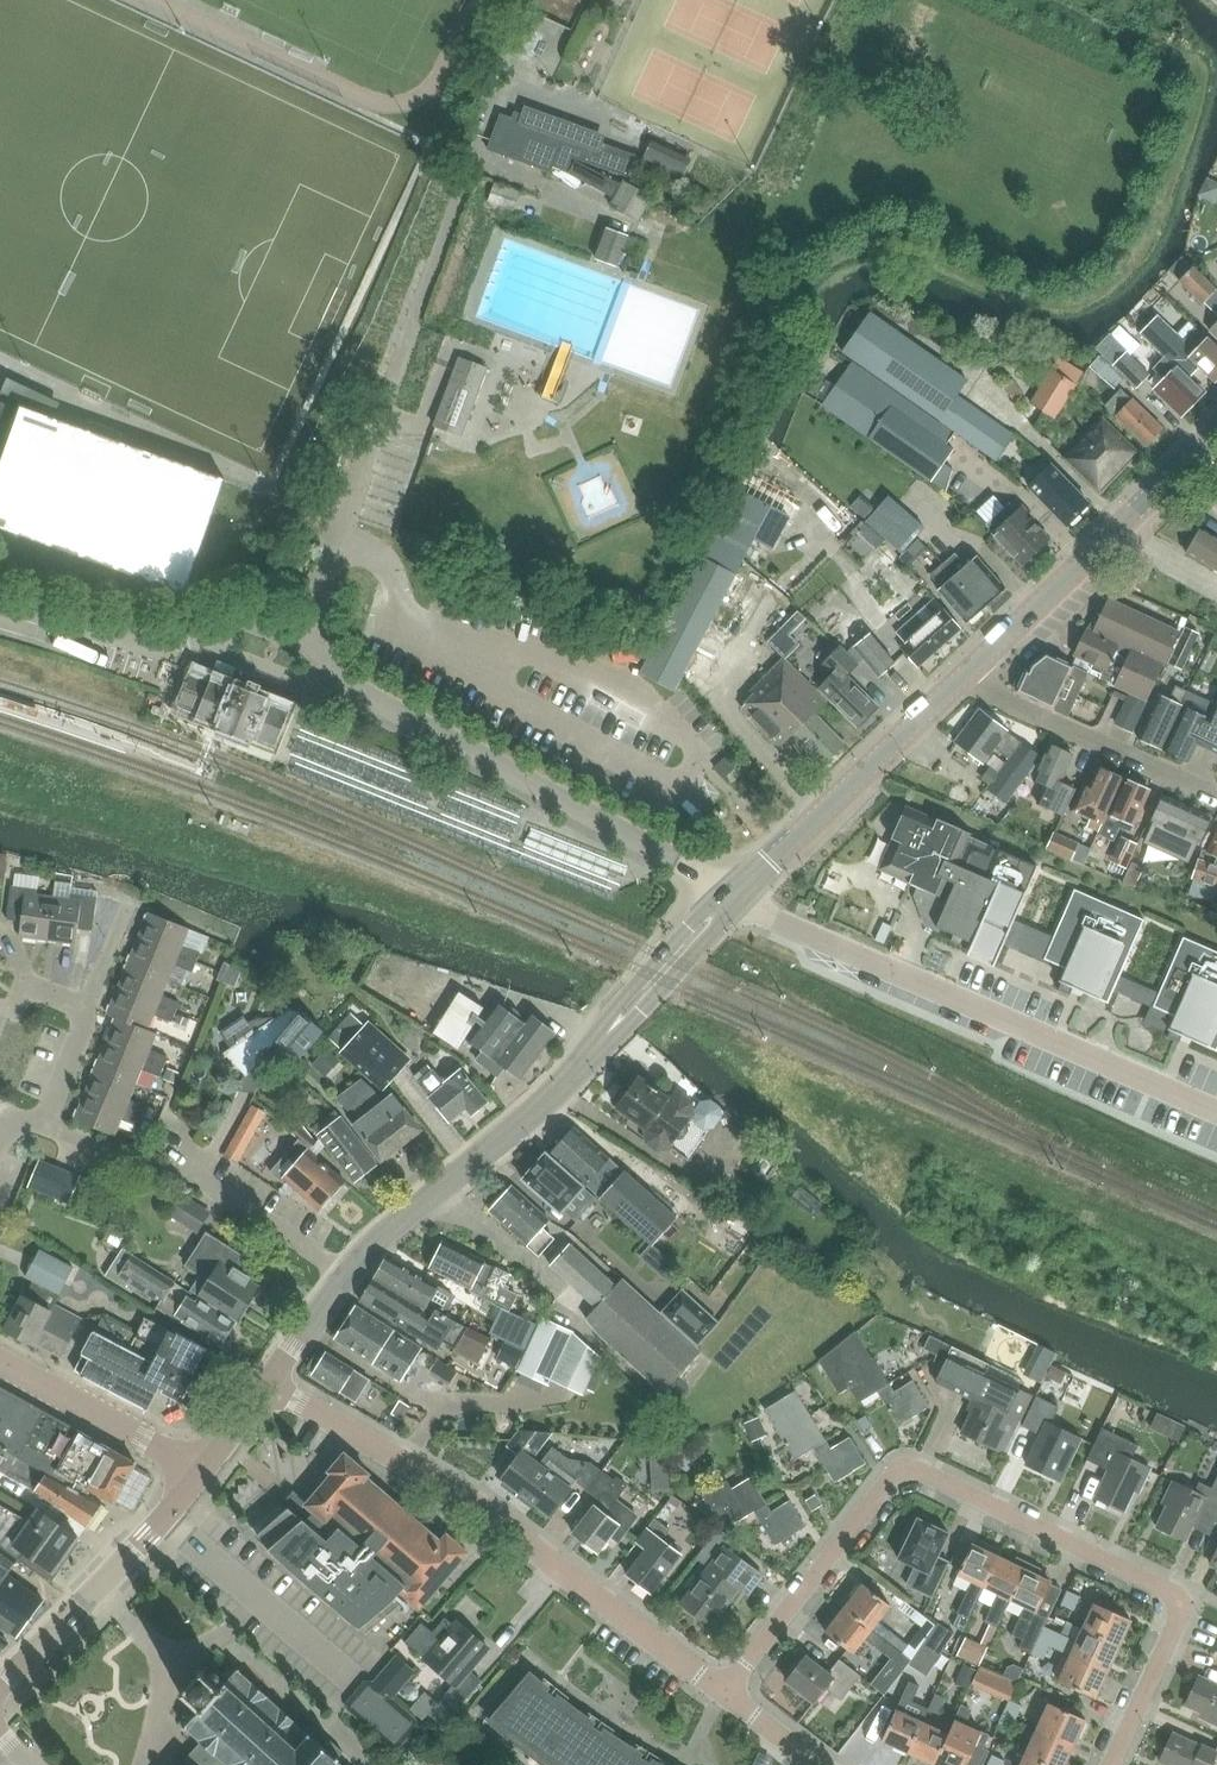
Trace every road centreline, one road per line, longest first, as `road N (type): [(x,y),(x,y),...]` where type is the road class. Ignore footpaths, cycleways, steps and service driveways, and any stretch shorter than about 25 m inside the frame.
road 1 (residential): [(1114,1764),(1178,1606),(1163,1590),(912,1470),(885,1484),(727,1695)]
road 2 (tertiary): [(267,1383),(345,1269),(528,1116),(731,898)]
road 3 (residential): [(727,1695),(517,1538),(267,1383)]
road 4 (residential): [(1216,1111),(731,898)]
road 5 (unclassified): [(731,898),(702,872),(333,677)]
road 6 (tertiary): [(962,677),(1216,427)]
road 7 (tertiary): [(731,898),(962,677)]
road 8 (tertiary): [(0,1689),(149,1537),(199,1475)]
road 9 (residential): [(1216,797),(962,677)]
road 10 (residential): [(199,1475),(0,1360)]
road 11 (residential): [(0,1142),(8,1124),(40,1126),(88,1012)]
road 12 (unclassified): [(333,677),(314,649),(244,621),(207,622),(198,638)]
road 13 (unclassified): [(198,638),(213,653),(305,691),(333,677)]

